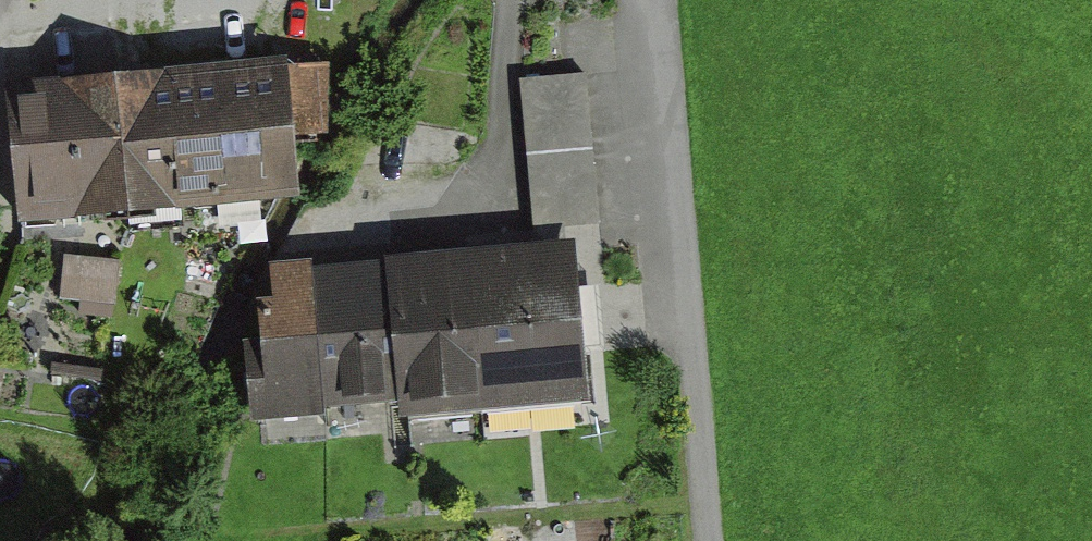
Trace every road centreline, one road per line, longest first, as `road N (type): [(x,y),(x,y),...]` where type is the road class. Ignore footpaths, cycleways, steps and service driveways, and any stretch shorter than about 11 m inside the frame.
road 1 (residential): [(654,0),(664,24),(682,316)]
road 2 (track): [(682,316),(707,540)]

